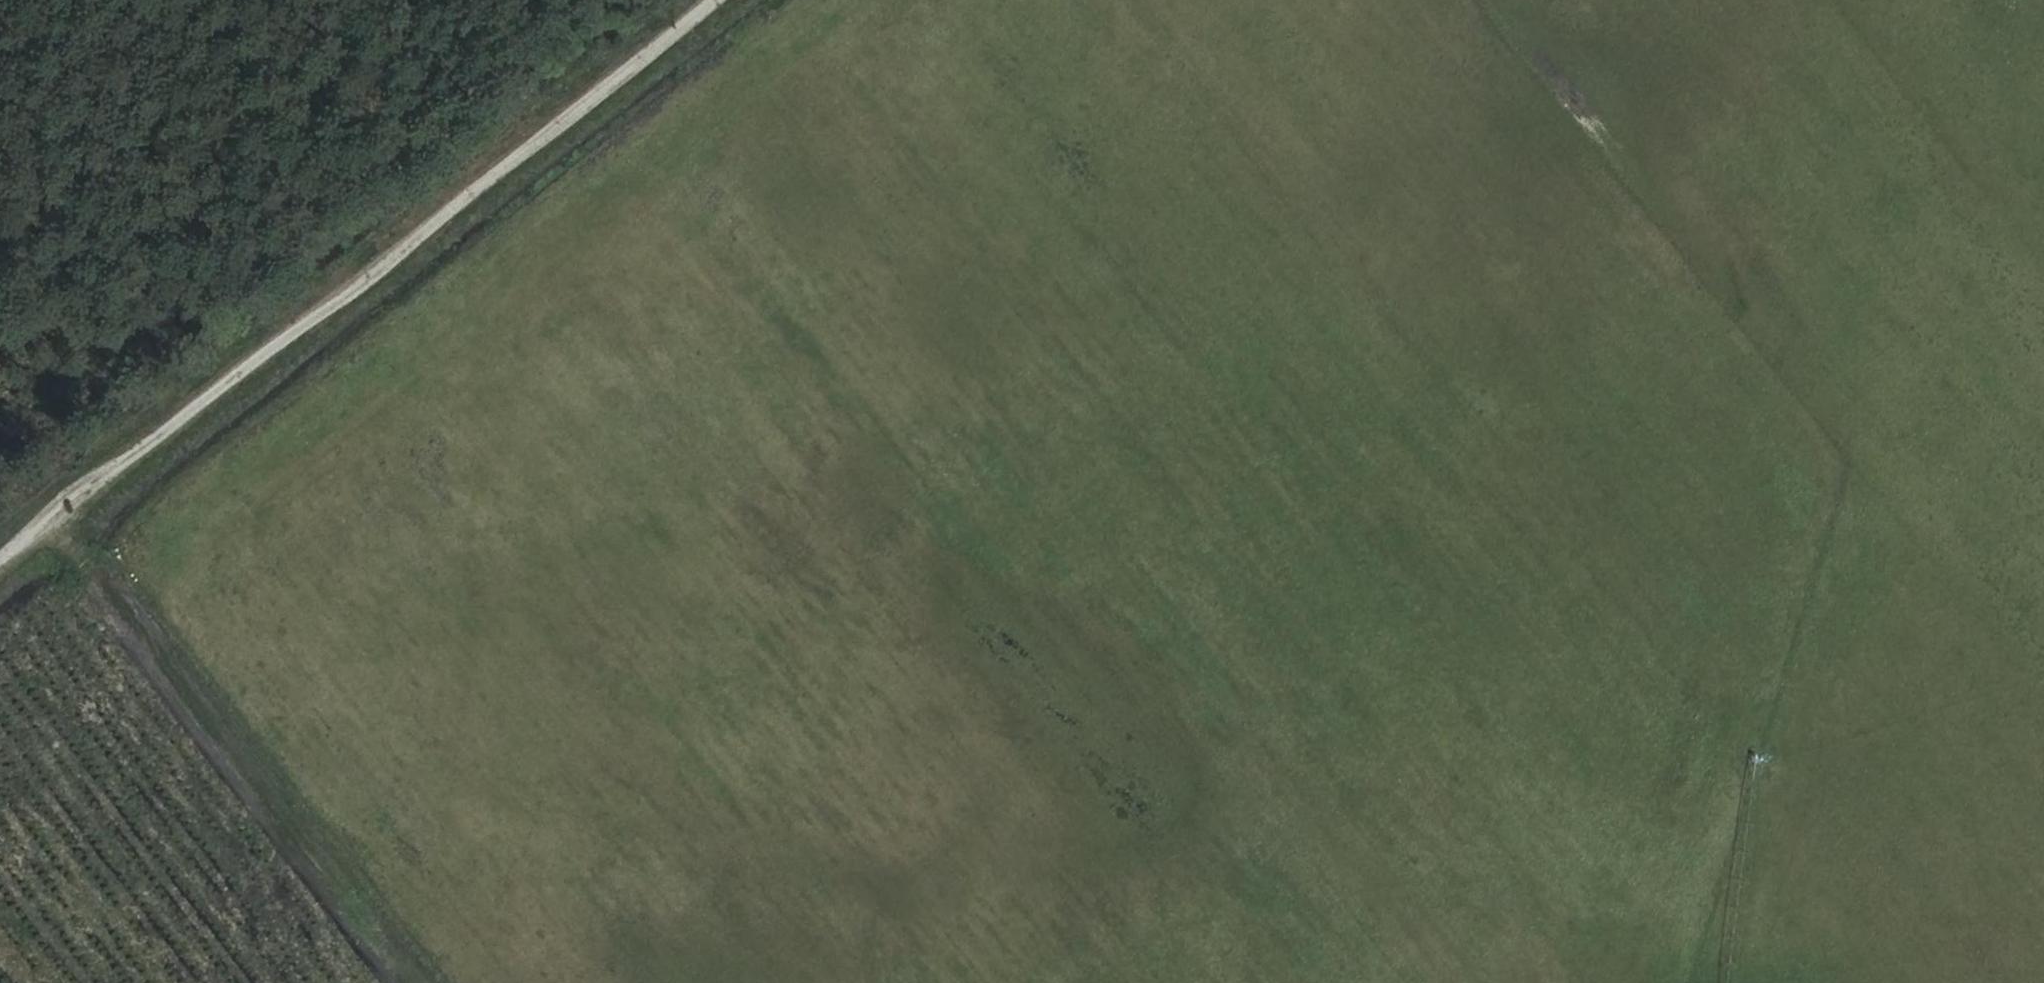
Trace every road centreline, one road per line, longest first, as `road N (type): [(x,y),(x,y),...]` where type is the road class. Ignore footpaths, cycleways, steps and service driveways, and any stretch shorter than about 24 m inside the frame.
road 1 (track): [(0,580),(725,0)]

